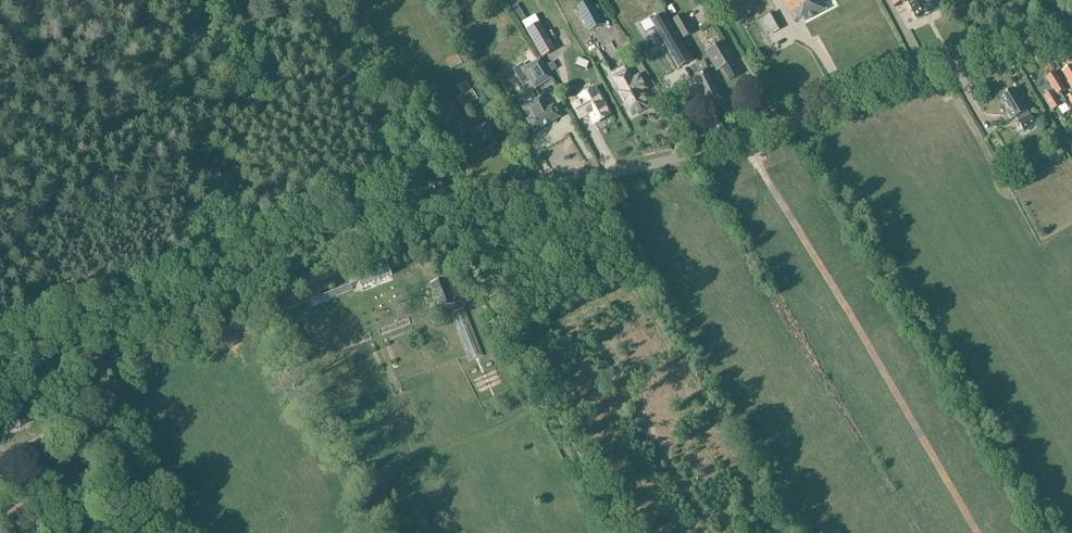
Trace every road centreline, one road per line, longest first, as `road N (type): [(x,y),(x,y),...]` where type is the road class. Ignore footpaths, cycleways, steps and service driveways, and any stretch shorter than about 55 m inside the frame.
road 1 (track): [(800,129),(1046,532)]
road 2 (track): [(448,133),(404,99),(354,0)]

